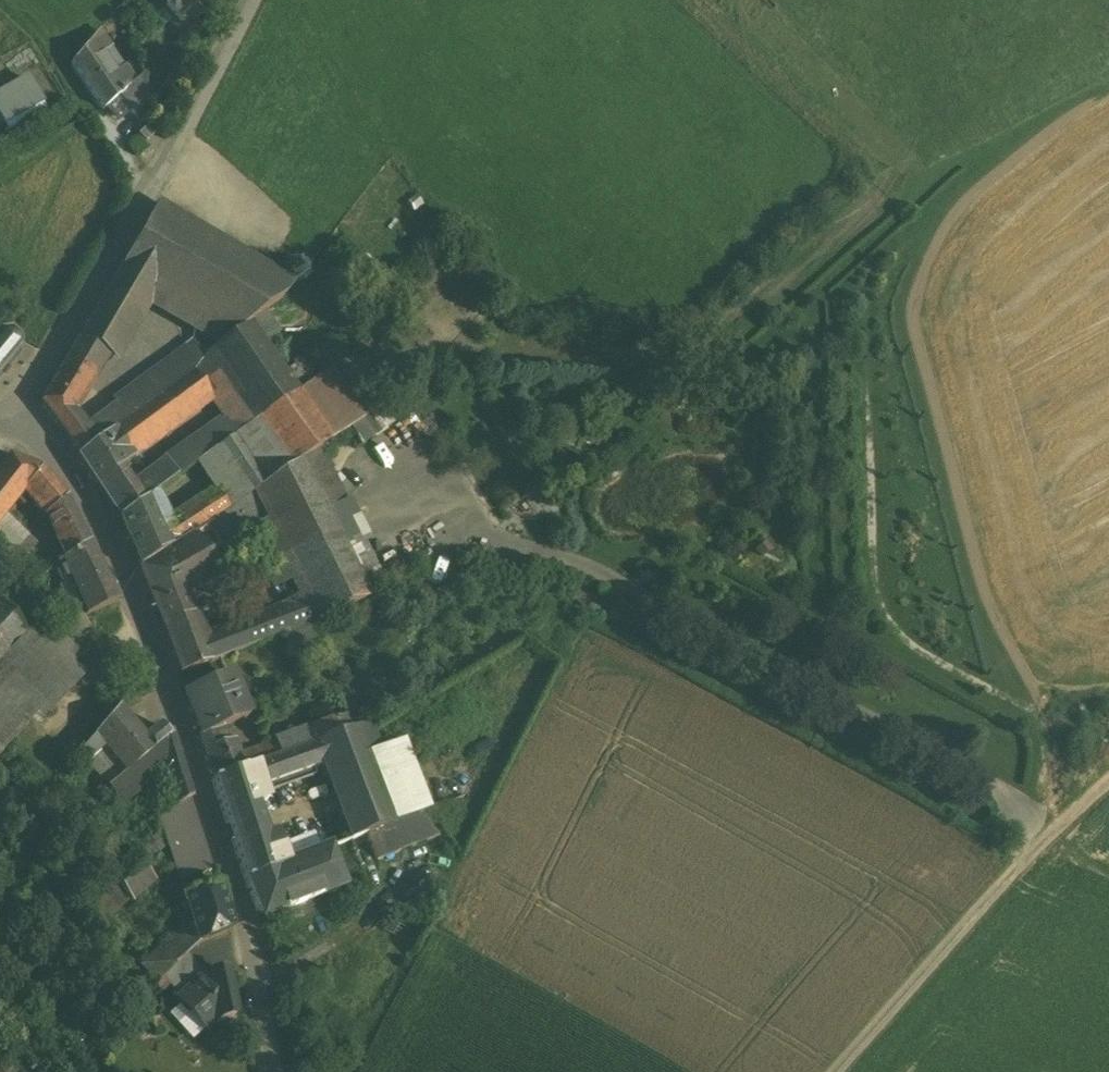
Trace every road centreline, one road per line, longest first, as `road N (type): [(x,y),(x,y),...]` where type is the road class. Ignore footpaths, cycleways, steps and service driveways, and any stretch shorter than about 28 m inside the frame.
road 1 (track): [(395,459),(437,522),(605,578),(994,791),(1024,819),(1036,847)]
road 2 (residential): [(11,421),(45,444),(106,533),(147,630),(255,974),(276,1071)]
road 3 (track): [(1108,84),(901,191),(693,0)]
road 4 (residential): [(11,421),(256,0)]
road 5 (track): [(1108,779),(1036,847),(833,1071)]
road 6 (track): [(146,192),(43,38),(3,0)]

